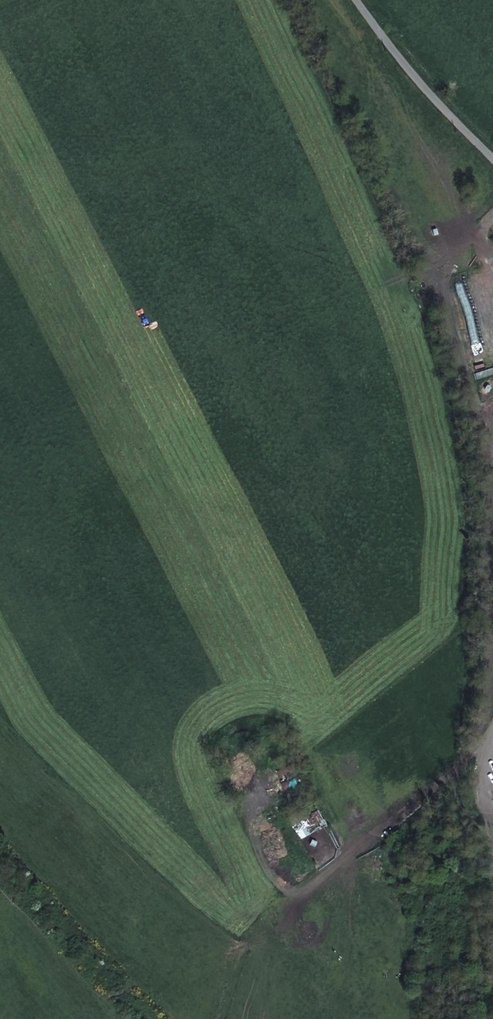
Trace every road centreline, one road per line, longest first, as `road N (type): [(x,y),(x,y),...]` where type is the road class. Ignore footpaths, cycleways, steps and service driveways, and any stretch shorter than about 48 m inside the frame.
road 1 (unclassified): [(492,159),(374,35),(353,0)]

